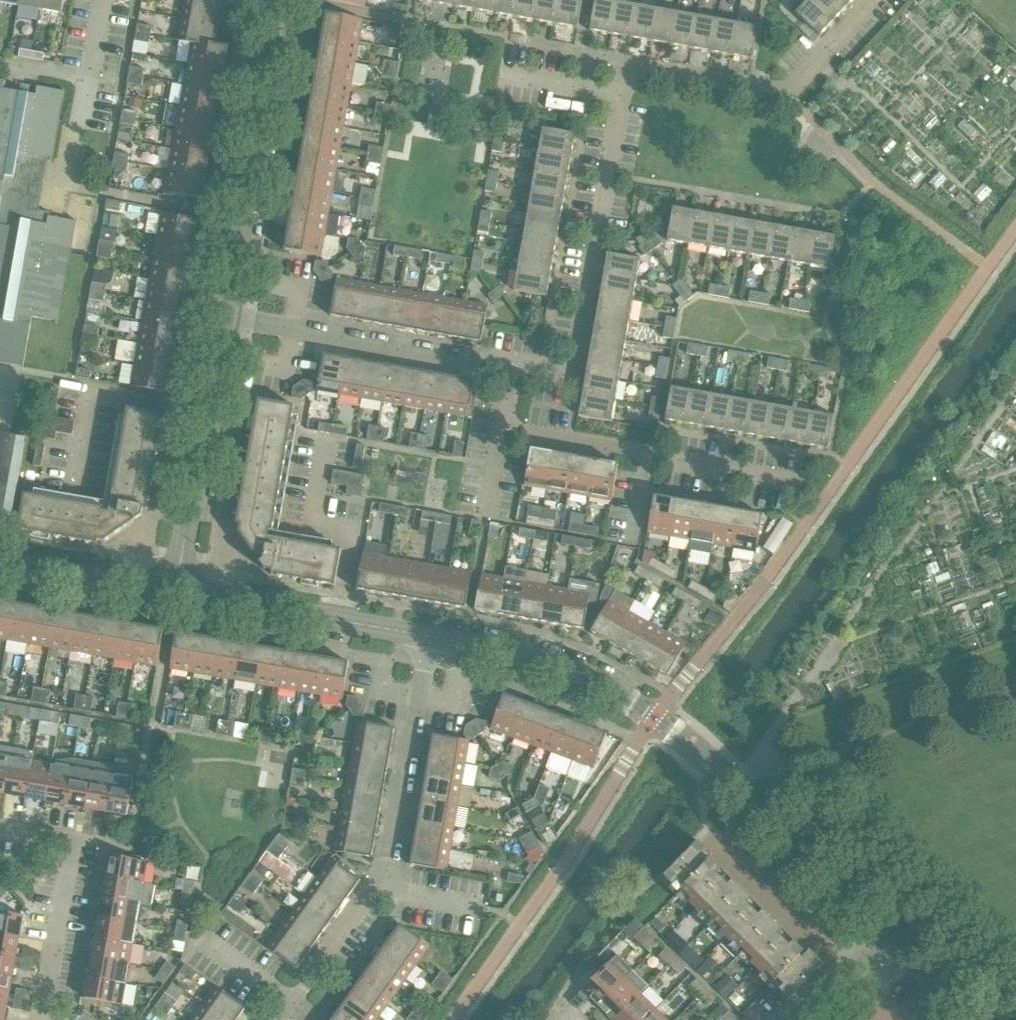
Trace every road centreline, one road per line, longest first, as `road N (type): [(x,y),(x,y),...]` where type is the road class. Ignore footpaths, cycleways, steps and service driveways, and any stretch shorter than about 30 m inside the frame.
road 1 (residential): [(622,102),(574,379),(517,370)]
road 2 (tertiary): [(225,320),(280,0)]
road 3 (tertiary): [(884,932),(656,716)]
road 4 (residential): [(869,0),(788,87),(639,64),(622,102)]
road 5 (residential): [(517,370),(225,320)]
road 6 (tertiary): [(175,591),(225,320)]
road 7 (tertiary): [(175,591),(431,637)]
road 8 (residential): [(46,1019),(72,842),(0,828)]
road 9 (tertiary): [(431,637),(532,658),(656,716)]
road 10 (residential): [(390,859),(431,637)]
road 11 (residential): [(707,828),(846,970)]
road 12 (residential): [(67,186),(101,0)]
road 13 (tertiary): [(0,558),(175,591)]
road 14 (residential): [(276,1019),(365,896),(389,887)]
road 15 (residential): [(643,454),(796,483)]
road 16 (residential): [(643,454),(506,429)]
road 17 (tertiary): [(974,1019),(884,932)]
road 18 (residential): [(622,102),(500,81)]

